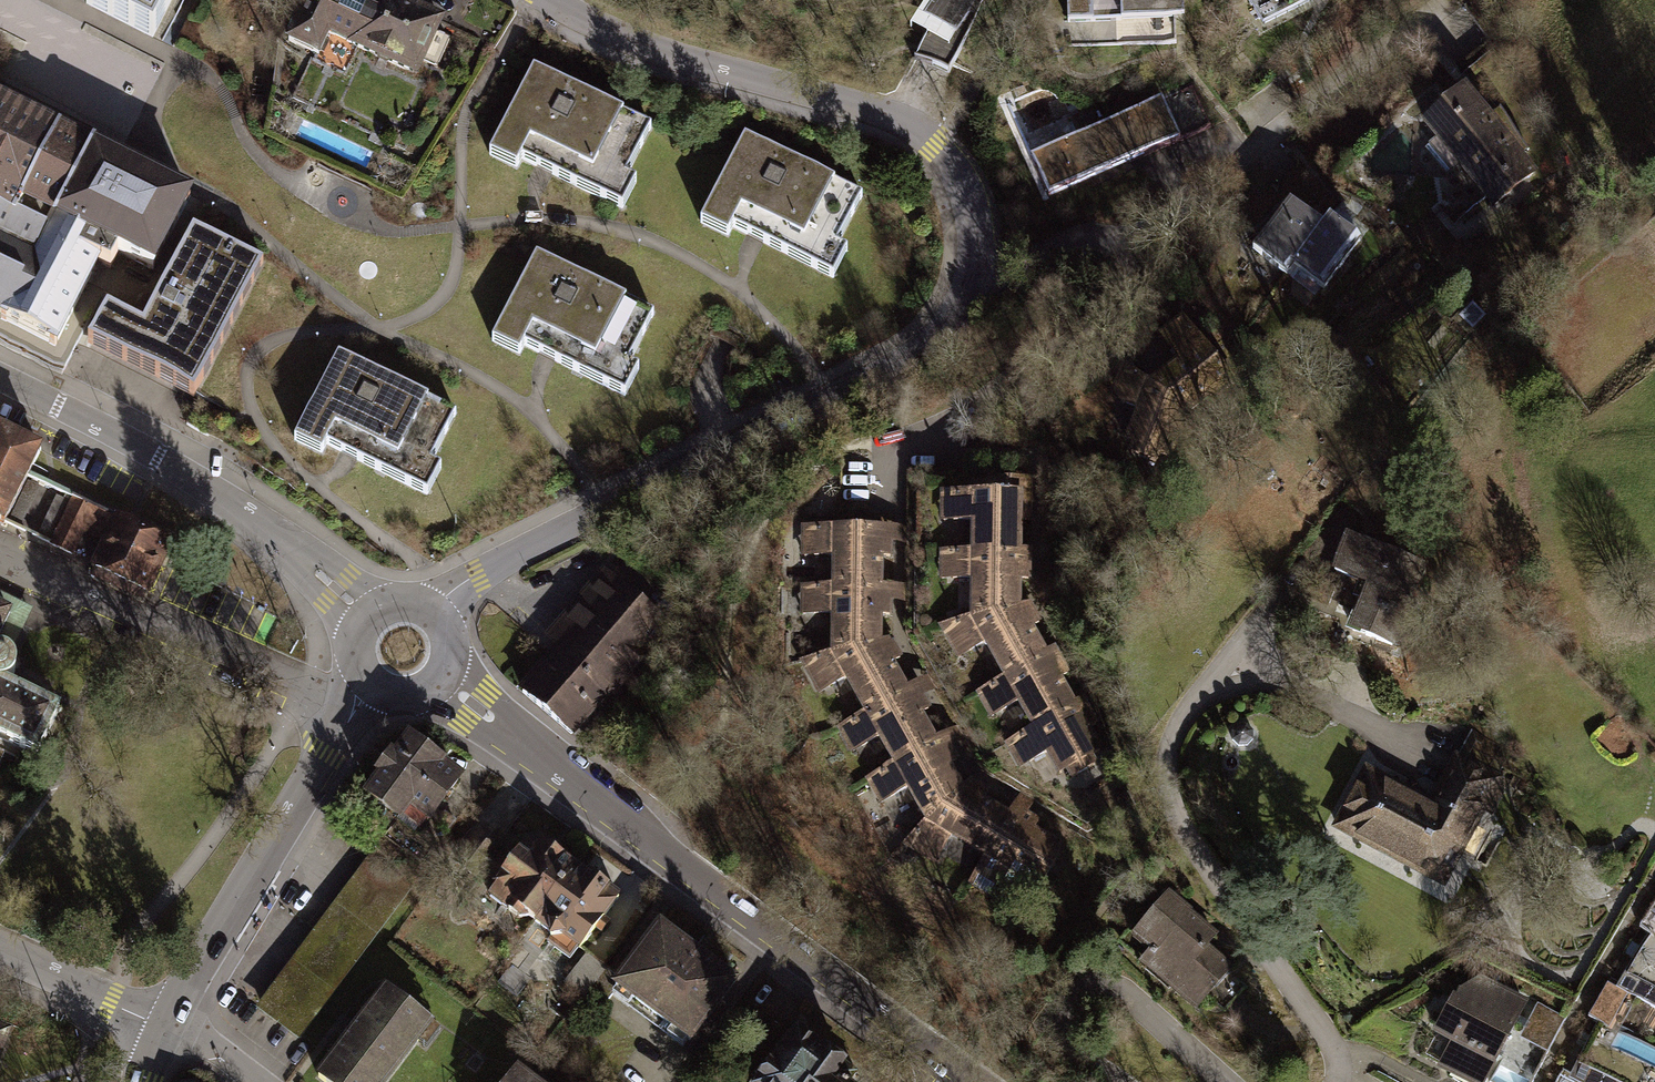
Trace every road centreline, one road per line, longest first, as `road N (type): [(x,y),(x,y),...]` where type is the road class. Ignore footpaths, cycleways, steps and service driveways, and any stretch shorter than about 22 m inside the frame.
road 1 (tertiary): [(444,679),(960,1078)]
road 2 (residential): [(970,278),(901,353),(478,574),(434,605)]
road 3 (residential): [(550,0),(674,56),(834,100),(936,143),(968,189),(976,234),(970,278)]
road 4 (residential): [(970,278),(1013,271),(1066,243),(1129,242),(1157,230),(1425,22)]
road 5 (residential): [(0,377),(192,478),(363,613)]
road 6 (tertiary): [(165,1026),(368,687)]
road 7 (residential): [(0,952),(165,1026)]

